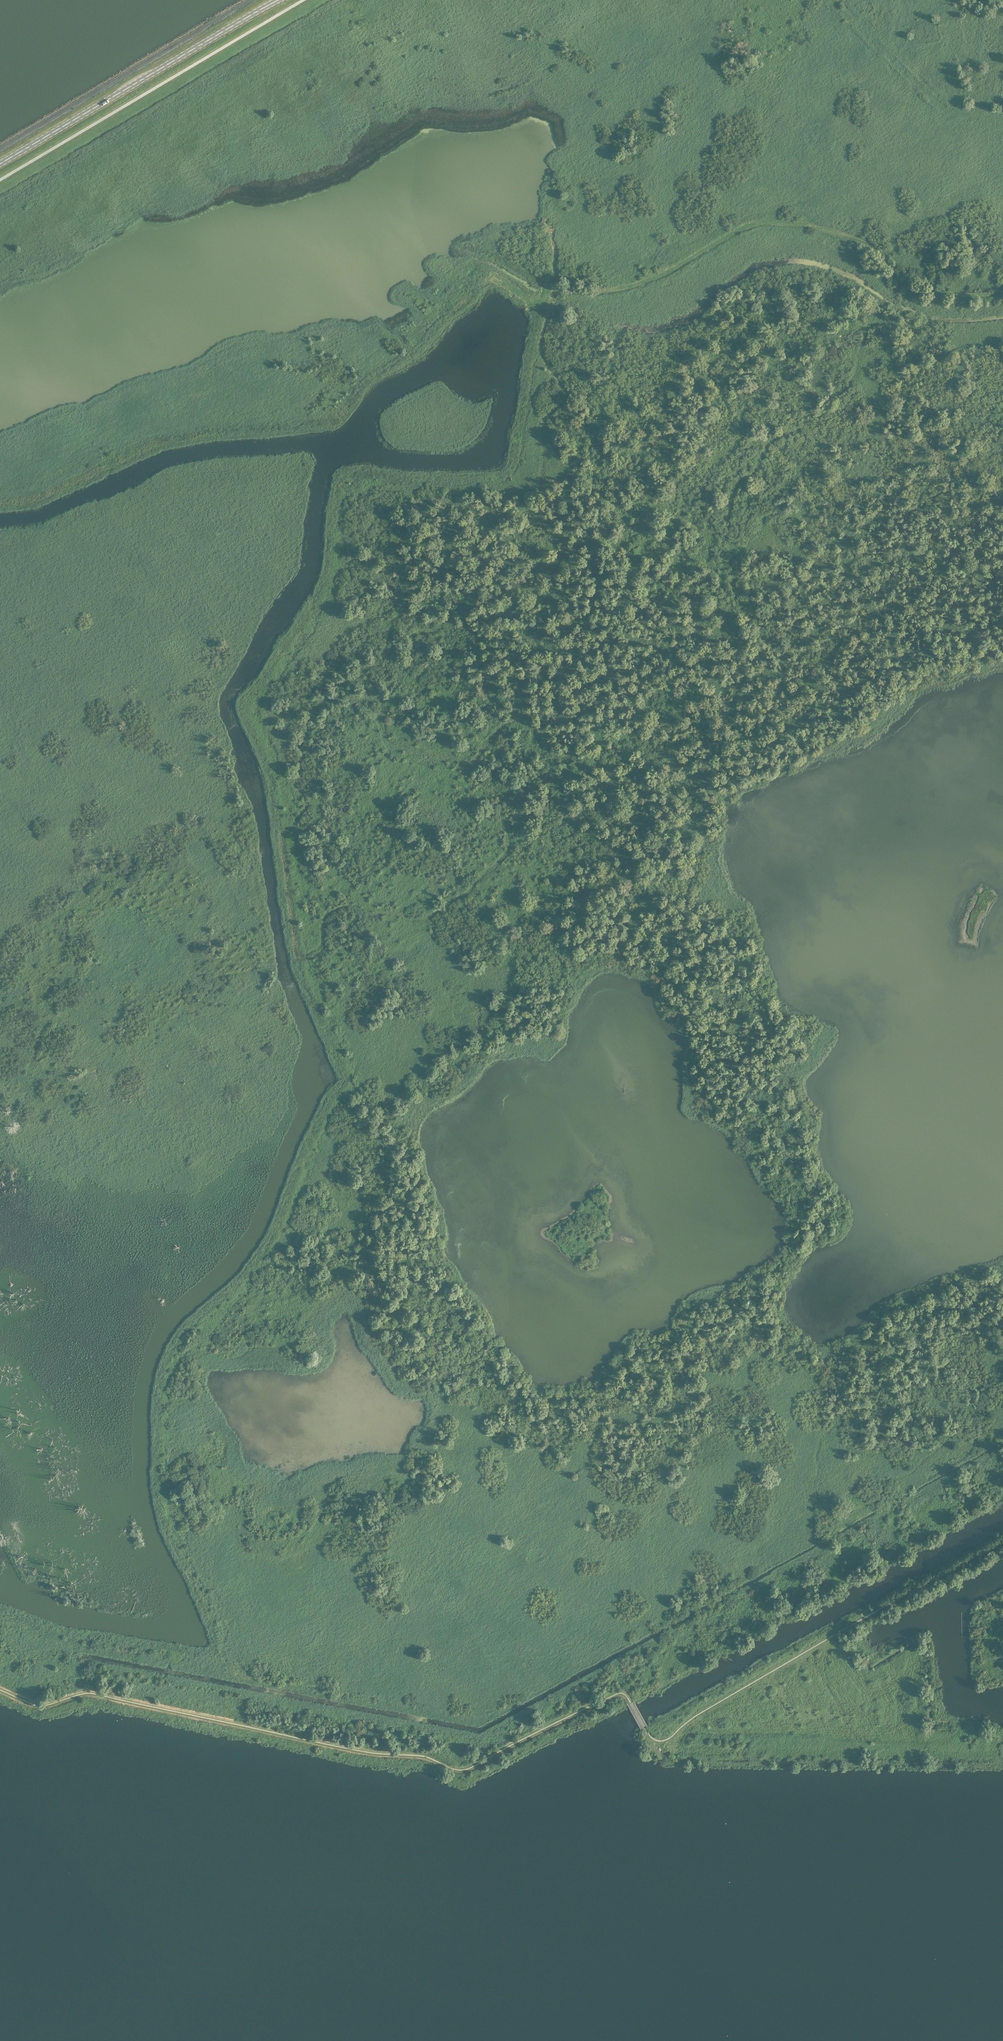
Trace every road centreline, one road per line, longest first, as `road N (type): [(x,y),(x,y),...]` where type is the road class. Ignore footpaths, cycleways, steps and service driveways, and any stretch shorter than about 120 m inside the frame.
road 1 (secondary): [(0,164),(277,0)]

